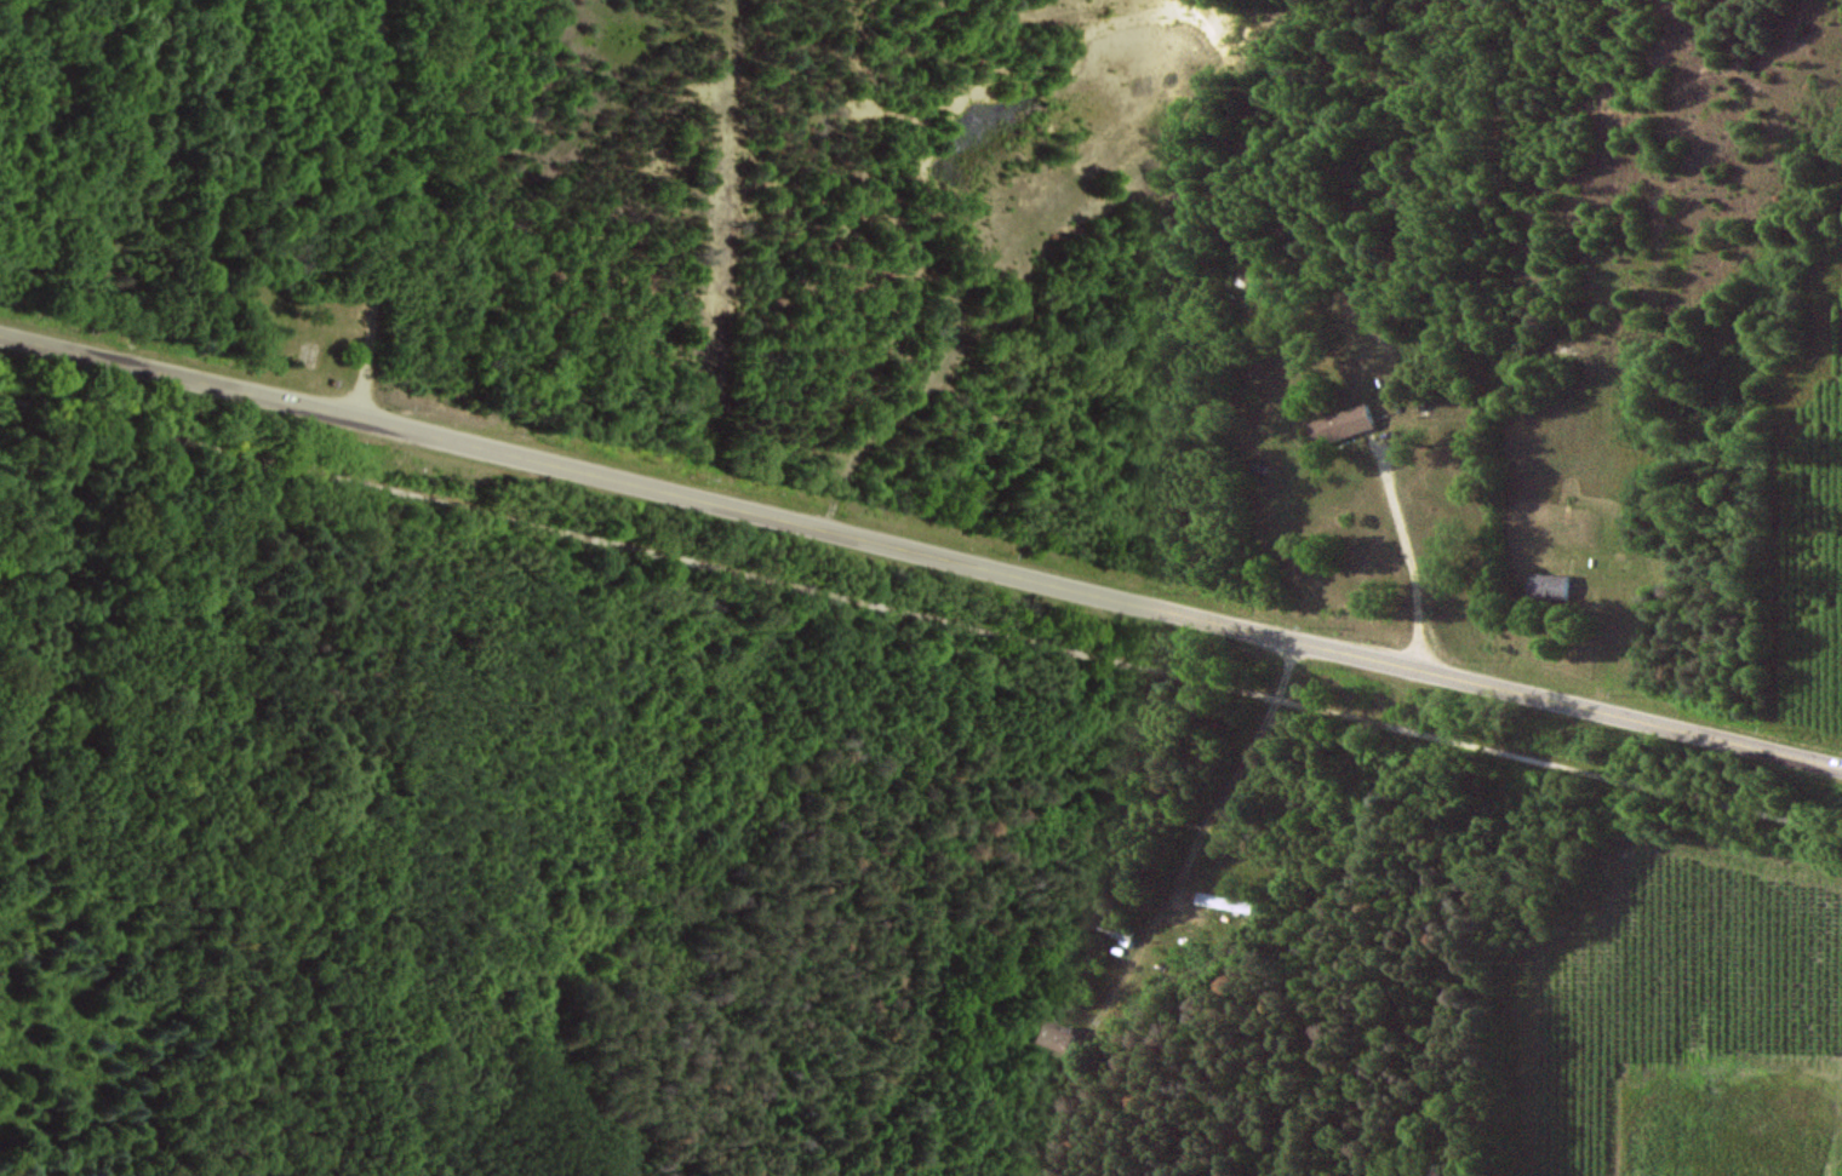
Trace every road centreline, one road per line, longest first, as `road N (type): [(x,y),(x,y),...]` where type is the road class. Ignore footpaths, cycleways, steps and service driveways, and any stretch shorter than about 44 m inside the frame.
road 1 (tertiary): [(1841,769),(0,330)]

